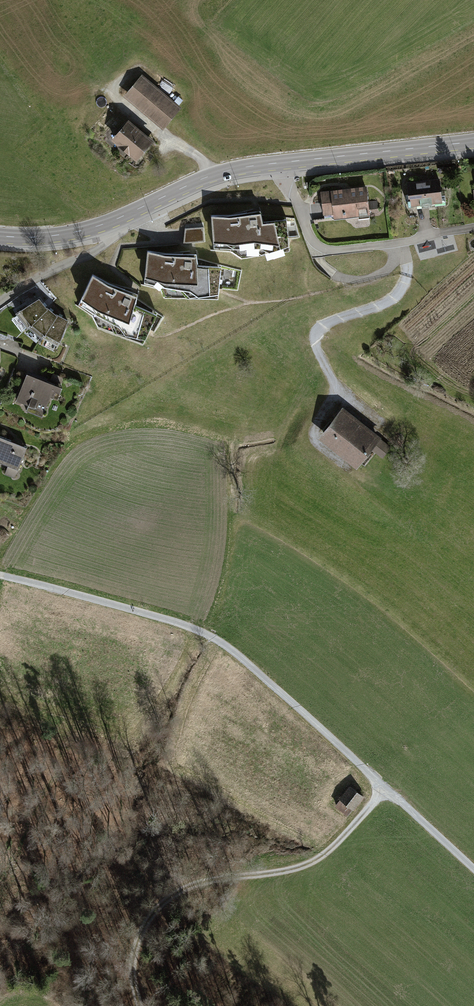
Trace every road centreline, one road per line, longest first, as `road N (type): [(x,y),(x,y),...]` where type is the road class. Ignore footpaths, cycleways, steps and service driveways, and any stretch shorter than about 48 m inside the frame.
road 1 (track): [(0,575),(157,616),(218,641),(473,869)]
road 2 (track): [(387,789),(313,861),(201,883),(165,902),(133,970),(139,1005)]
road 3 (secondary): [(126,215),(224,171),(473,141)]
road 4 (residential): [(126,215),(98,248),(0,302)]
road 5 (secondary): [(0,235),(44,237),(126,215)]

